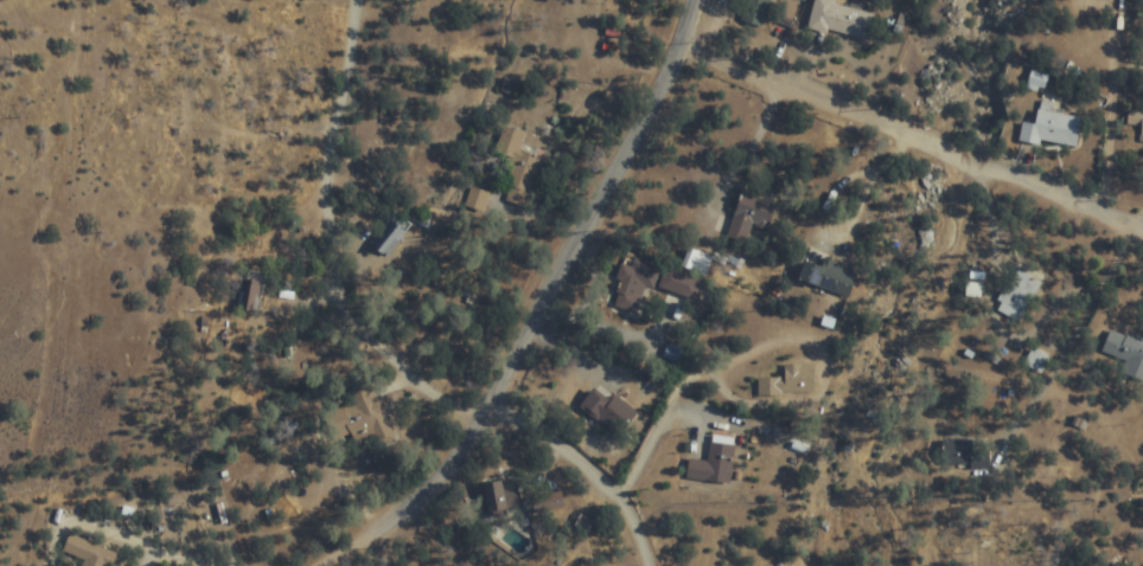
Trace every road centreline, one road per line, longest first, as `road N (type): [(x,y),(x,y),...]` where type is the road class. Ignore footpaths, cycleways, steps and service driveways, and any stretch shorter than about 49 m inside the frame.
road 1 (residential): [(650,565),(617,493),(490,409),(455,407),(413,379),(339,303),(332,218),(359,0)]
road 2 (residential): [(699,0),(654,114),(465,457),(332,565)]
road 3 (residential): [(1142,232),(685,46)]

